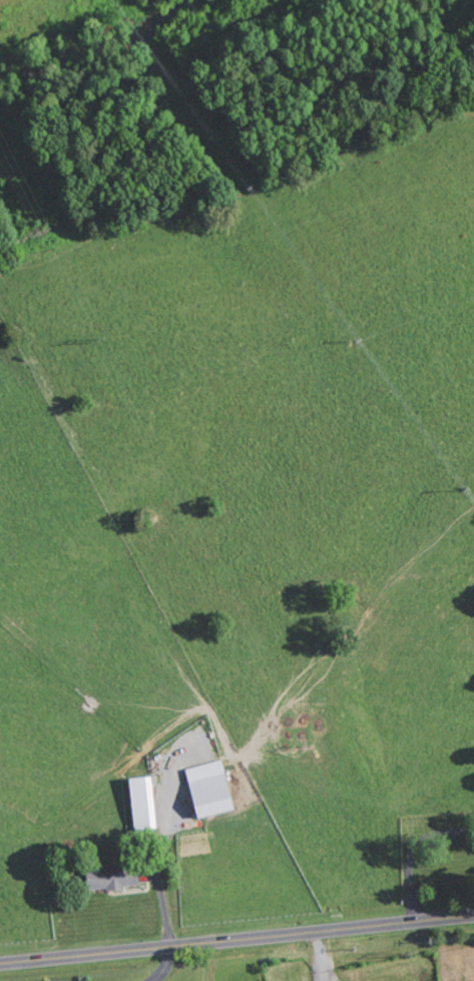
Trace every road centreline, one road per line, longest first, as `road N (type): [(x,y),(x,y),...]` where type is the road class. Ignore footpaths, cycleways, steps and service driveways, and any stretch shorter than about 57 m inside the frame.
road 1 (secondary): [(473,915),(0,960)]

